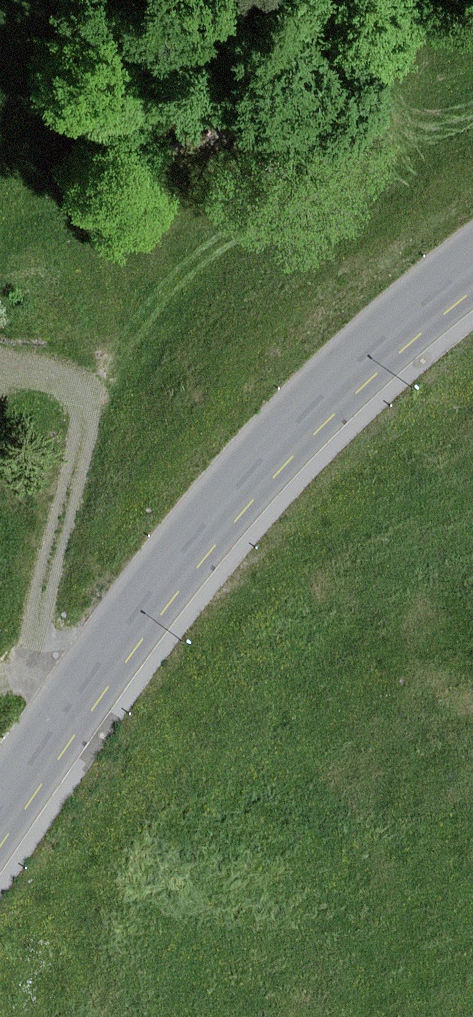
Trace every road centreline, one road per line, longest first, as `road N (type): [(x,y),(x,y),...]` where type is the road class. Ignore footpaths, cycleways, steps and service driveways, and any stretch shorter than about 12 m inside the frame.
road 1 (tertiary): [(472,264),(309,409),(193,540),(0,811)]
road 2 (track): [(21,660),(95,406),(86,381),(22,358),(0,360)]

